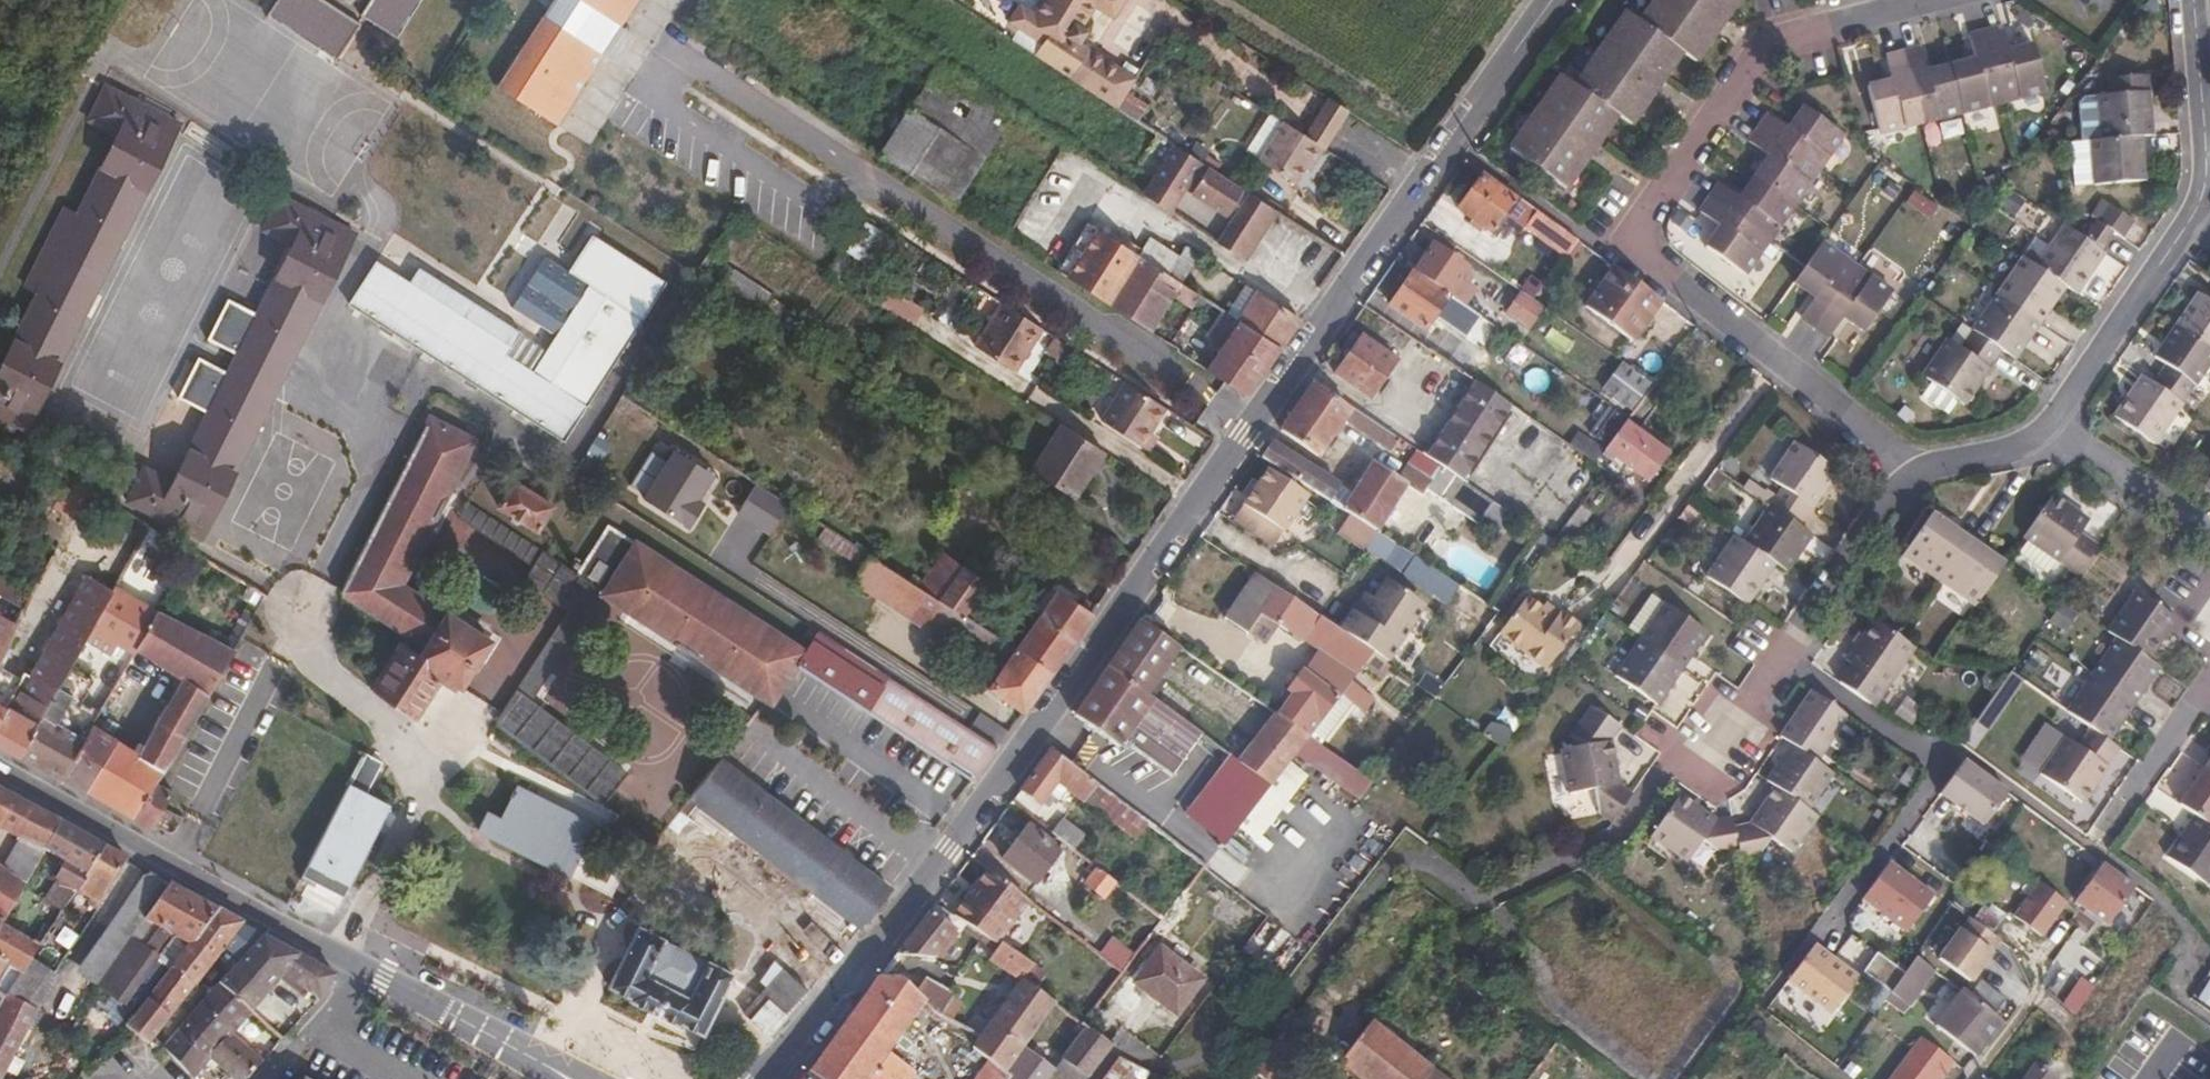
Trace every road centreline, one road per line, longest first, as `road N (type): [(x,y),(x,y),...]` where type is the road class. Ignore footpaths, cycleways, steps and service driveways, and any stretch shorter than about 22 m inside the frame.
road 1 (tertiary): [(762,1078),(933,875),(1552,0)]
road 2 (residential): [(1924,474),(1631,243),(1773,38),(1923,0)]
road 3 (tertiary): [(539,1061),(0,777)]
road 4 (residential): [(1820,935),(1959,748),(1912,745),(1785,657)]
road 5 (residential): [(2209,136),(2206,185),(2190,223),(2050,427)]
road 6 (residential): [(1924,474),(1886,510),(1785,657)]
road 7 (residential): [(2209,676),(2091,848)]
road 8 (residential): [(2050,427),(2209,558)]
road 9 (residential): [(2050,427),(2024,452),(1924,474)]
road 10 (residential): [(2197,0),(2209,122)]

